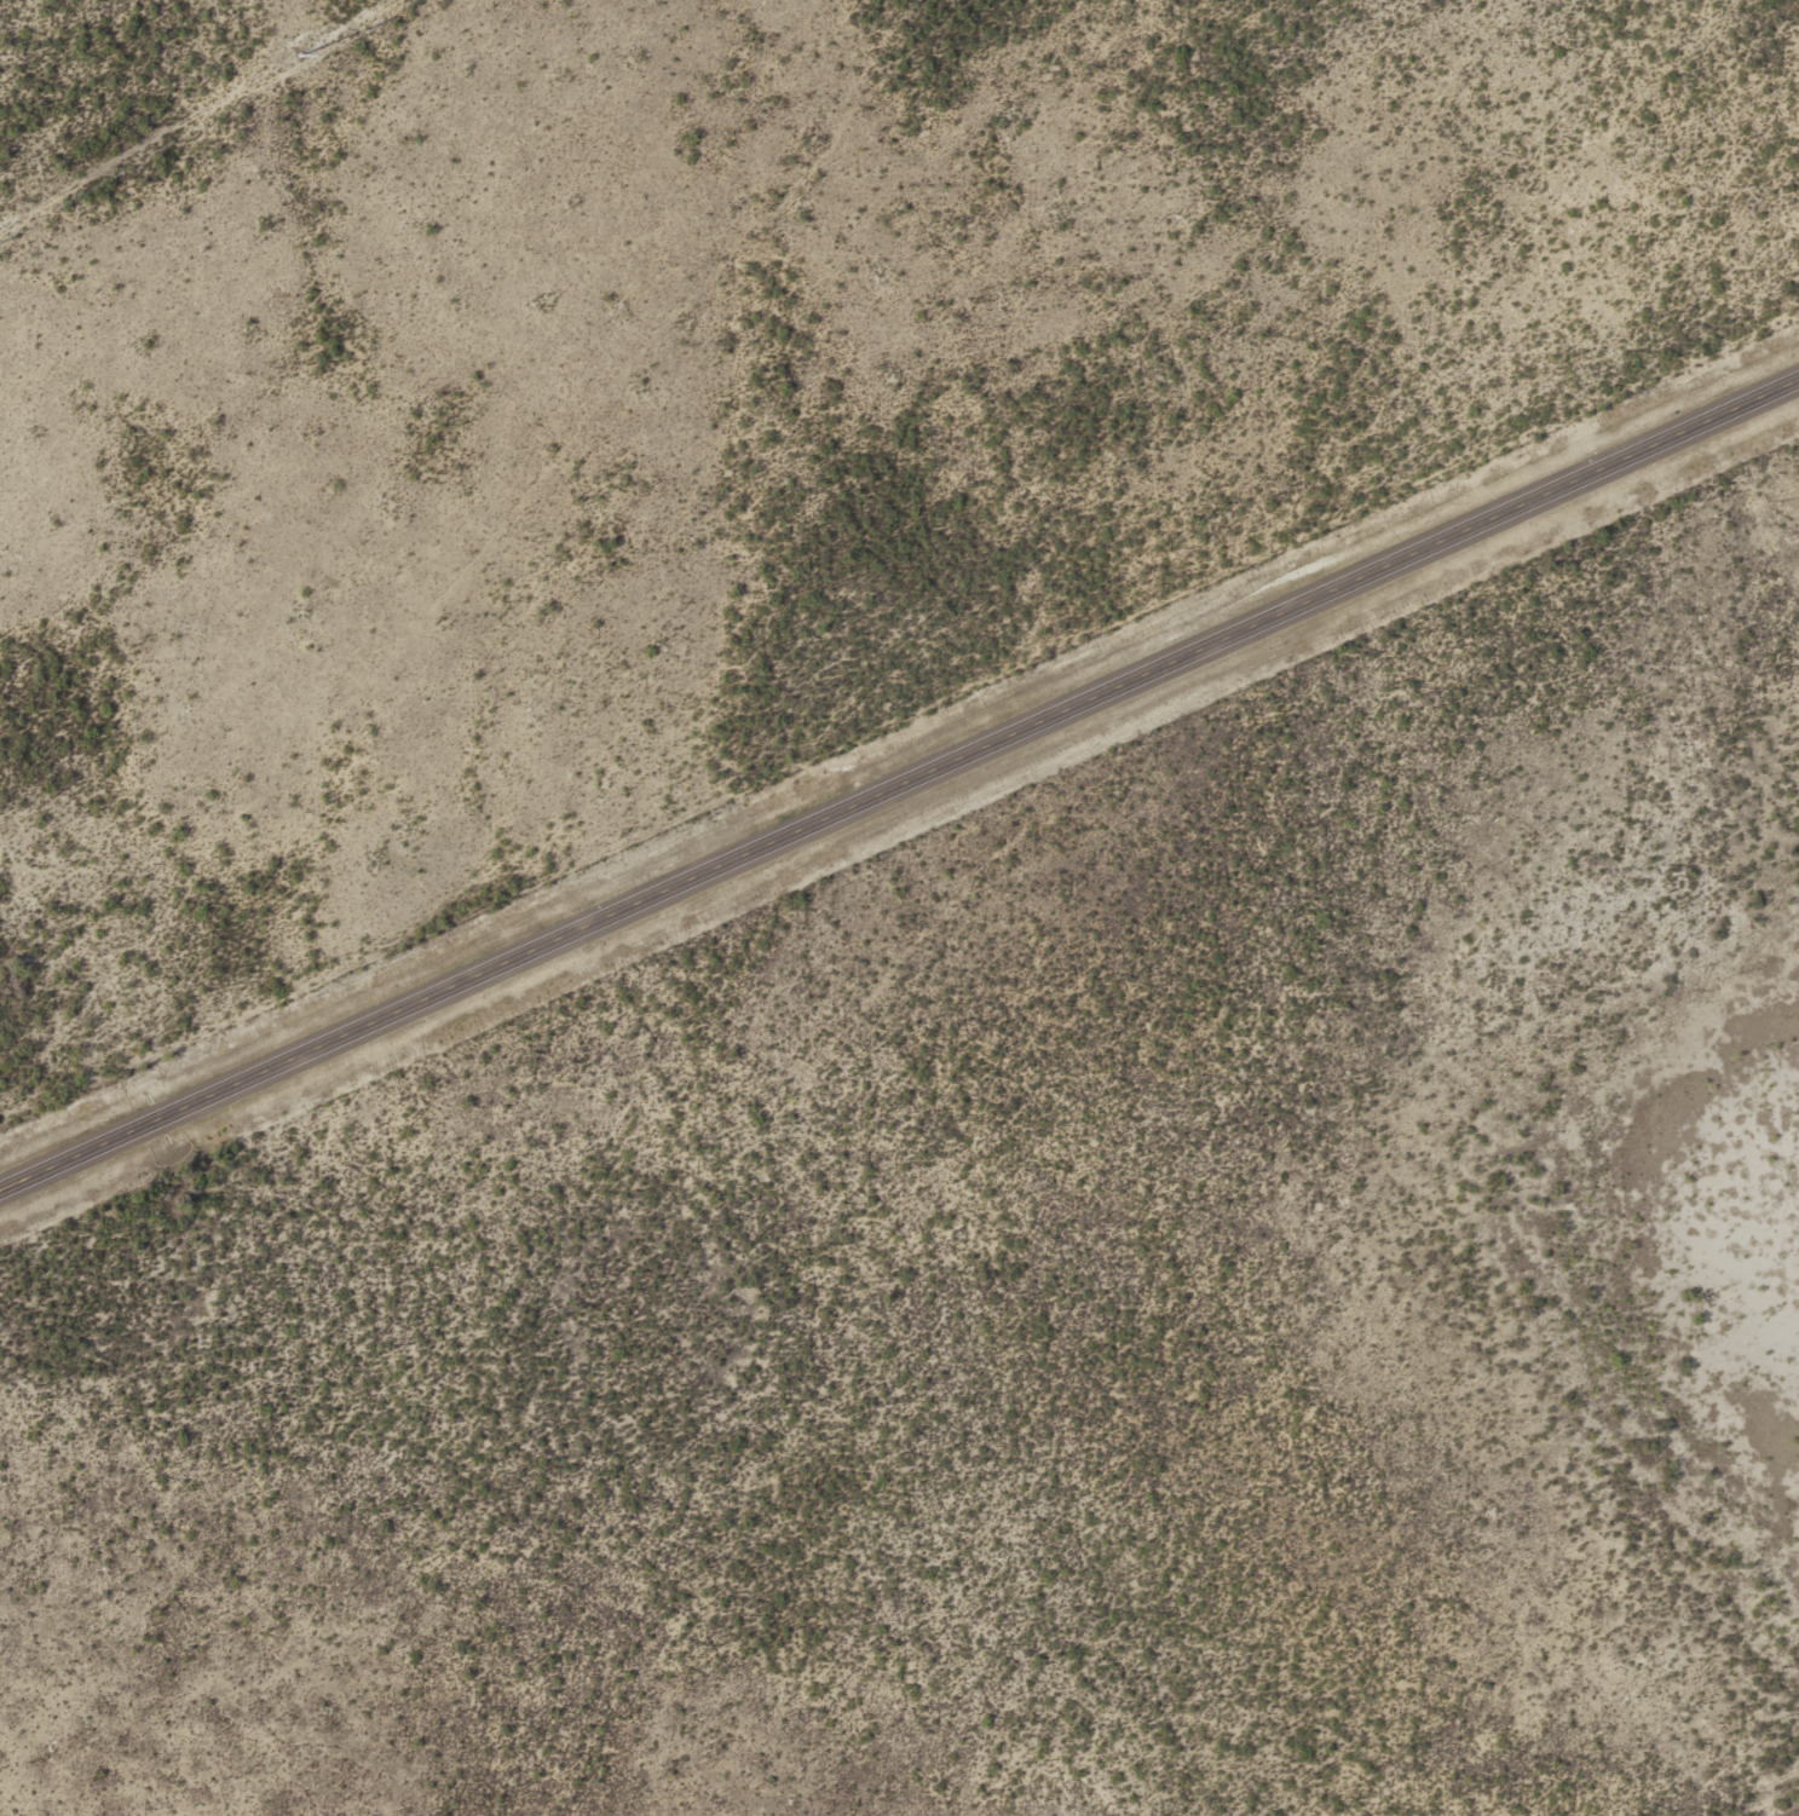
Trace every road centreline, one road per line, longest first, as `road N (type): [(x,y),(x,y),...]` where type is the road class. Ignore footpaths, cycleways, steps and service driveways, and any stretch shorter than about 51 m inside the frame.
road 1 (trunk): [(0,1198),(1798,382)]

